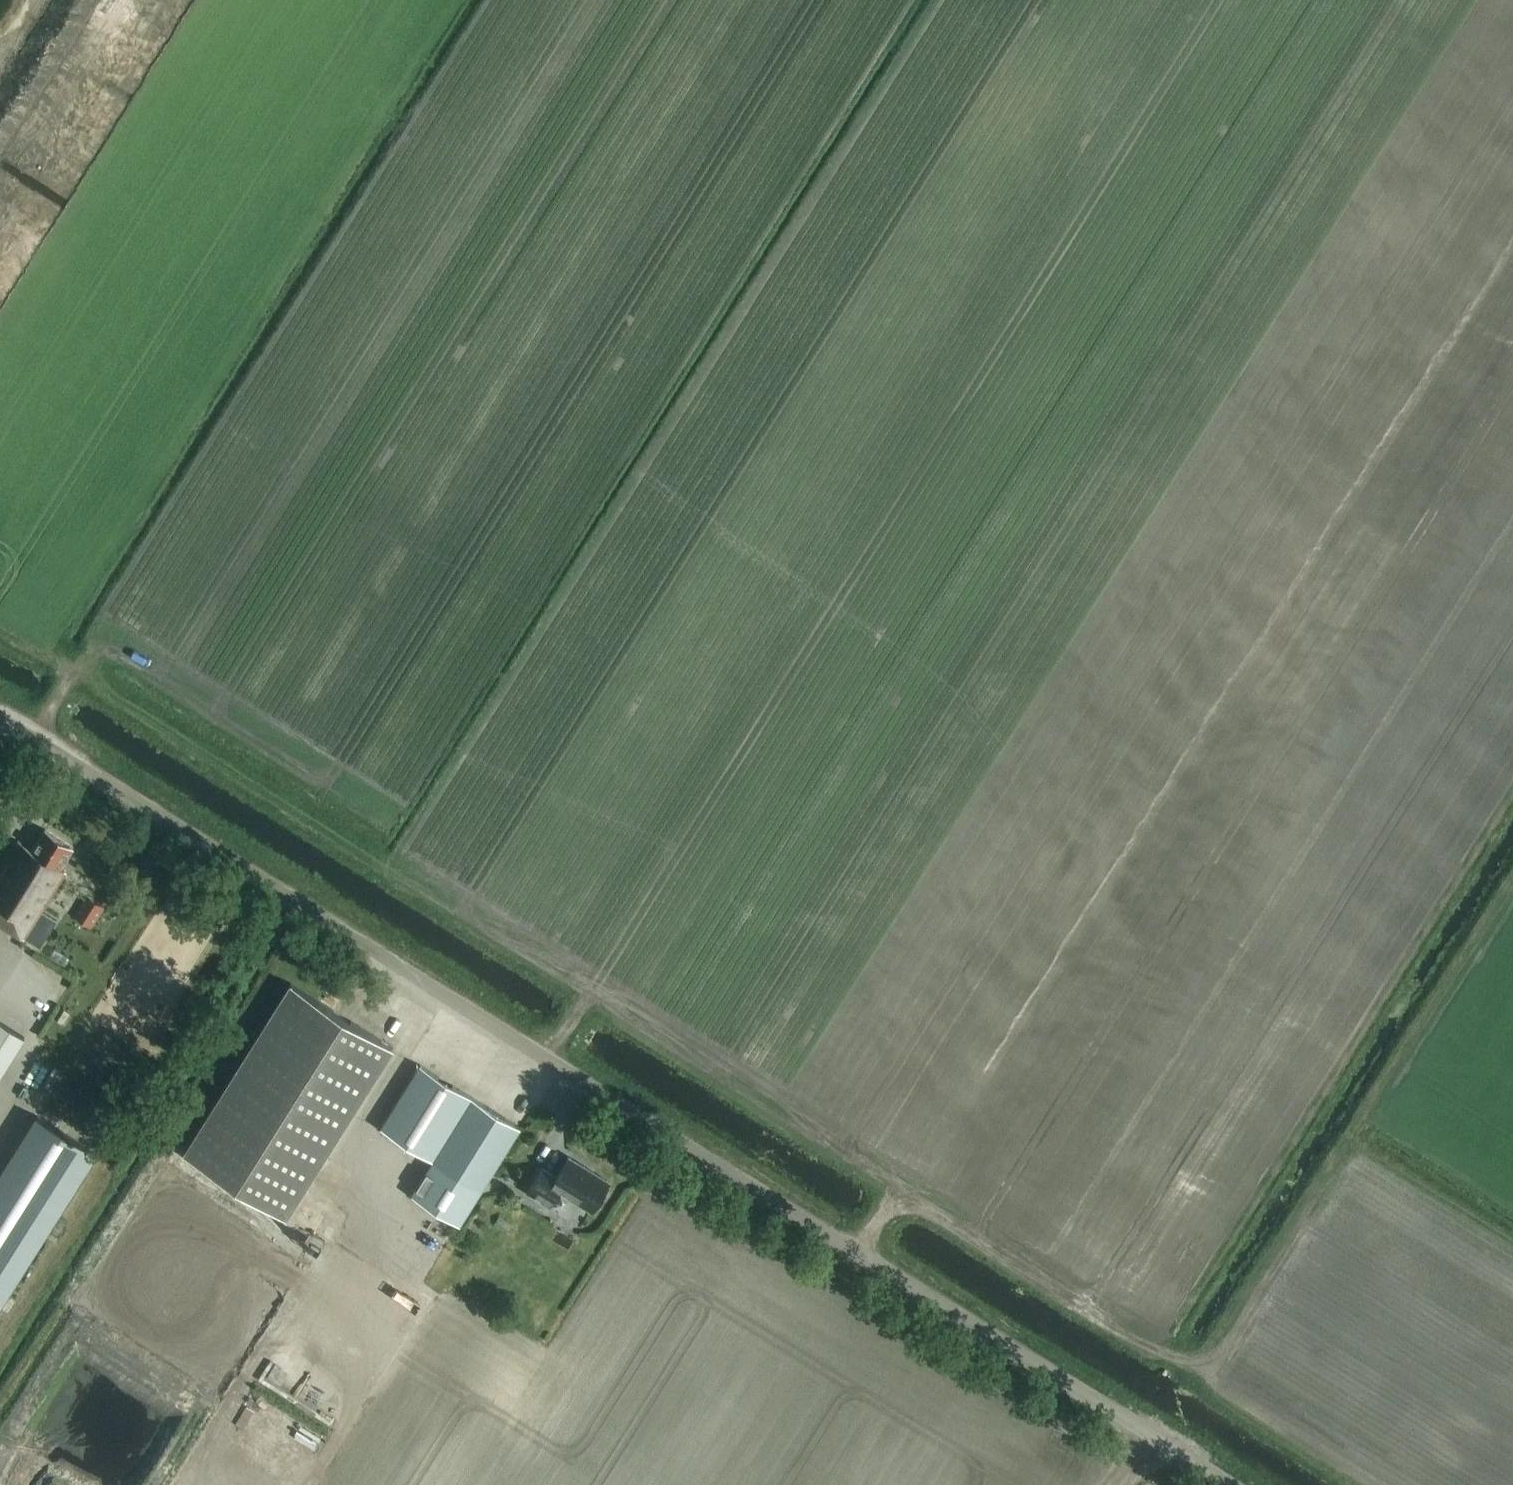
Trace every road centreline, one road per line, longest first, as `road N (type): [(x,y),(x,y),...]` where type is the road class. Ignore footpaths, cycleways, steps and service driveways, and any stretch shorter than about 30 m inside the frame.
road 1 (unclassified): [(1227,1484),(0,718)]

